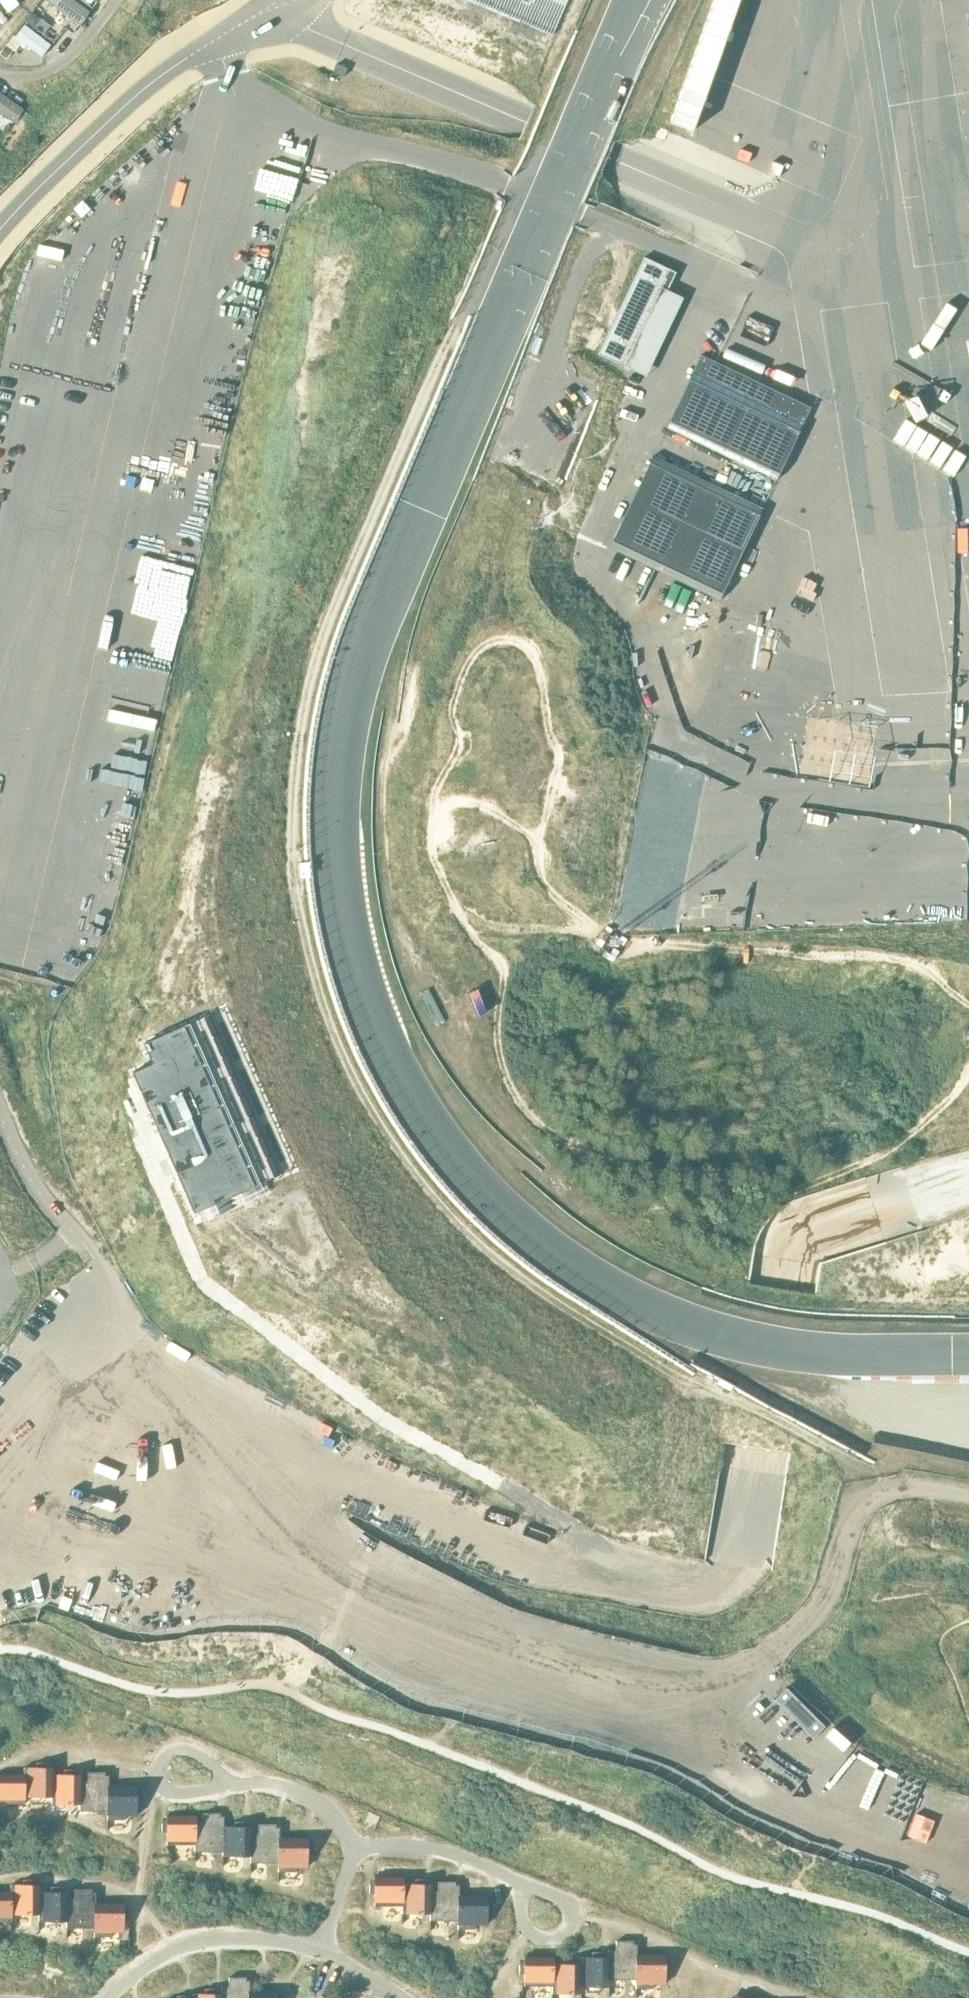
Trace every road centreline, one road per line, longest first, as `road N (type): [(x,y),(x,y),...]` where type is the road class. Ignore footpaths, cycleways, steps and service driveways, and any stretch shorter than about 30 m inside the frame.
road 1 (track): [(762,1659),(825,1596),(864,1499),(908,1487),(968,1494)]

